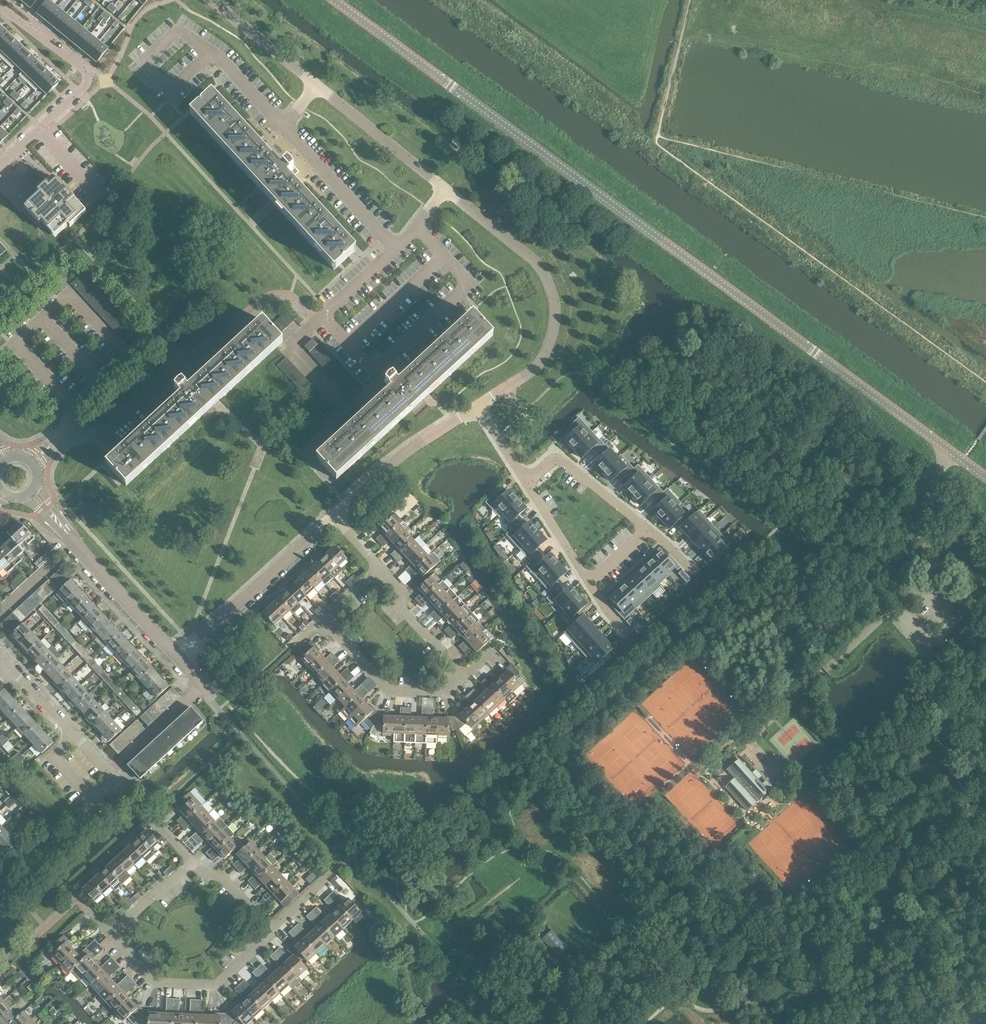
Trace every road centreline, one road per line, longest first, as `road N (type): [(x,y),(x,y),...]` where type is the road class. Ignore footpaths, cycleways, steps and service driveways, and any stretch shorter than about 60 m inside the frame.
road 1 (tertiary): [(950,450),(332,0)]
road 2 (residential): [(479,407),(540,361),(555,316),(552,288),(515,245),(445,191)]
road 3 (residential): [(418,226),(468,284),(376,371),(324,316)]
road 4 (residential): [(3,661),(190,861)]
road 5 (residential): [(0,7),(89,78),(0,169)]
road 6 (residential): [(272,929),(216,987),(159,984),(111,933)]
road 7 (residential): [(182,657),(334,517)]
road 8 (residential): [(334,517),(409,451),(479,407)]
road 9 (residential): [(464,675),(443,694),(390,692),(323,620)]
road 10 (residential): [(182,657),(61,526)]
road 11 (residential): [(396,248),(282,127)]
road 12 (residential): [(445,191),(320,87)]
road 13 (residential): [(525,480),(559,459),(648,529)]
road 14 (residential): [(75,426),(102,433),(169,370),(151,342)]
road 15 (residential): [(464,675),(397,600),(399,589),(379,567)]
road 16 (residential): [(320,87),(210,0)]
road 17 (unclassified): [(950,450),(917,586)]
road 18 (residential): [(589,583),(525,480)]
road 19 (residential): [(75,426),(74,406),(151,342)]

